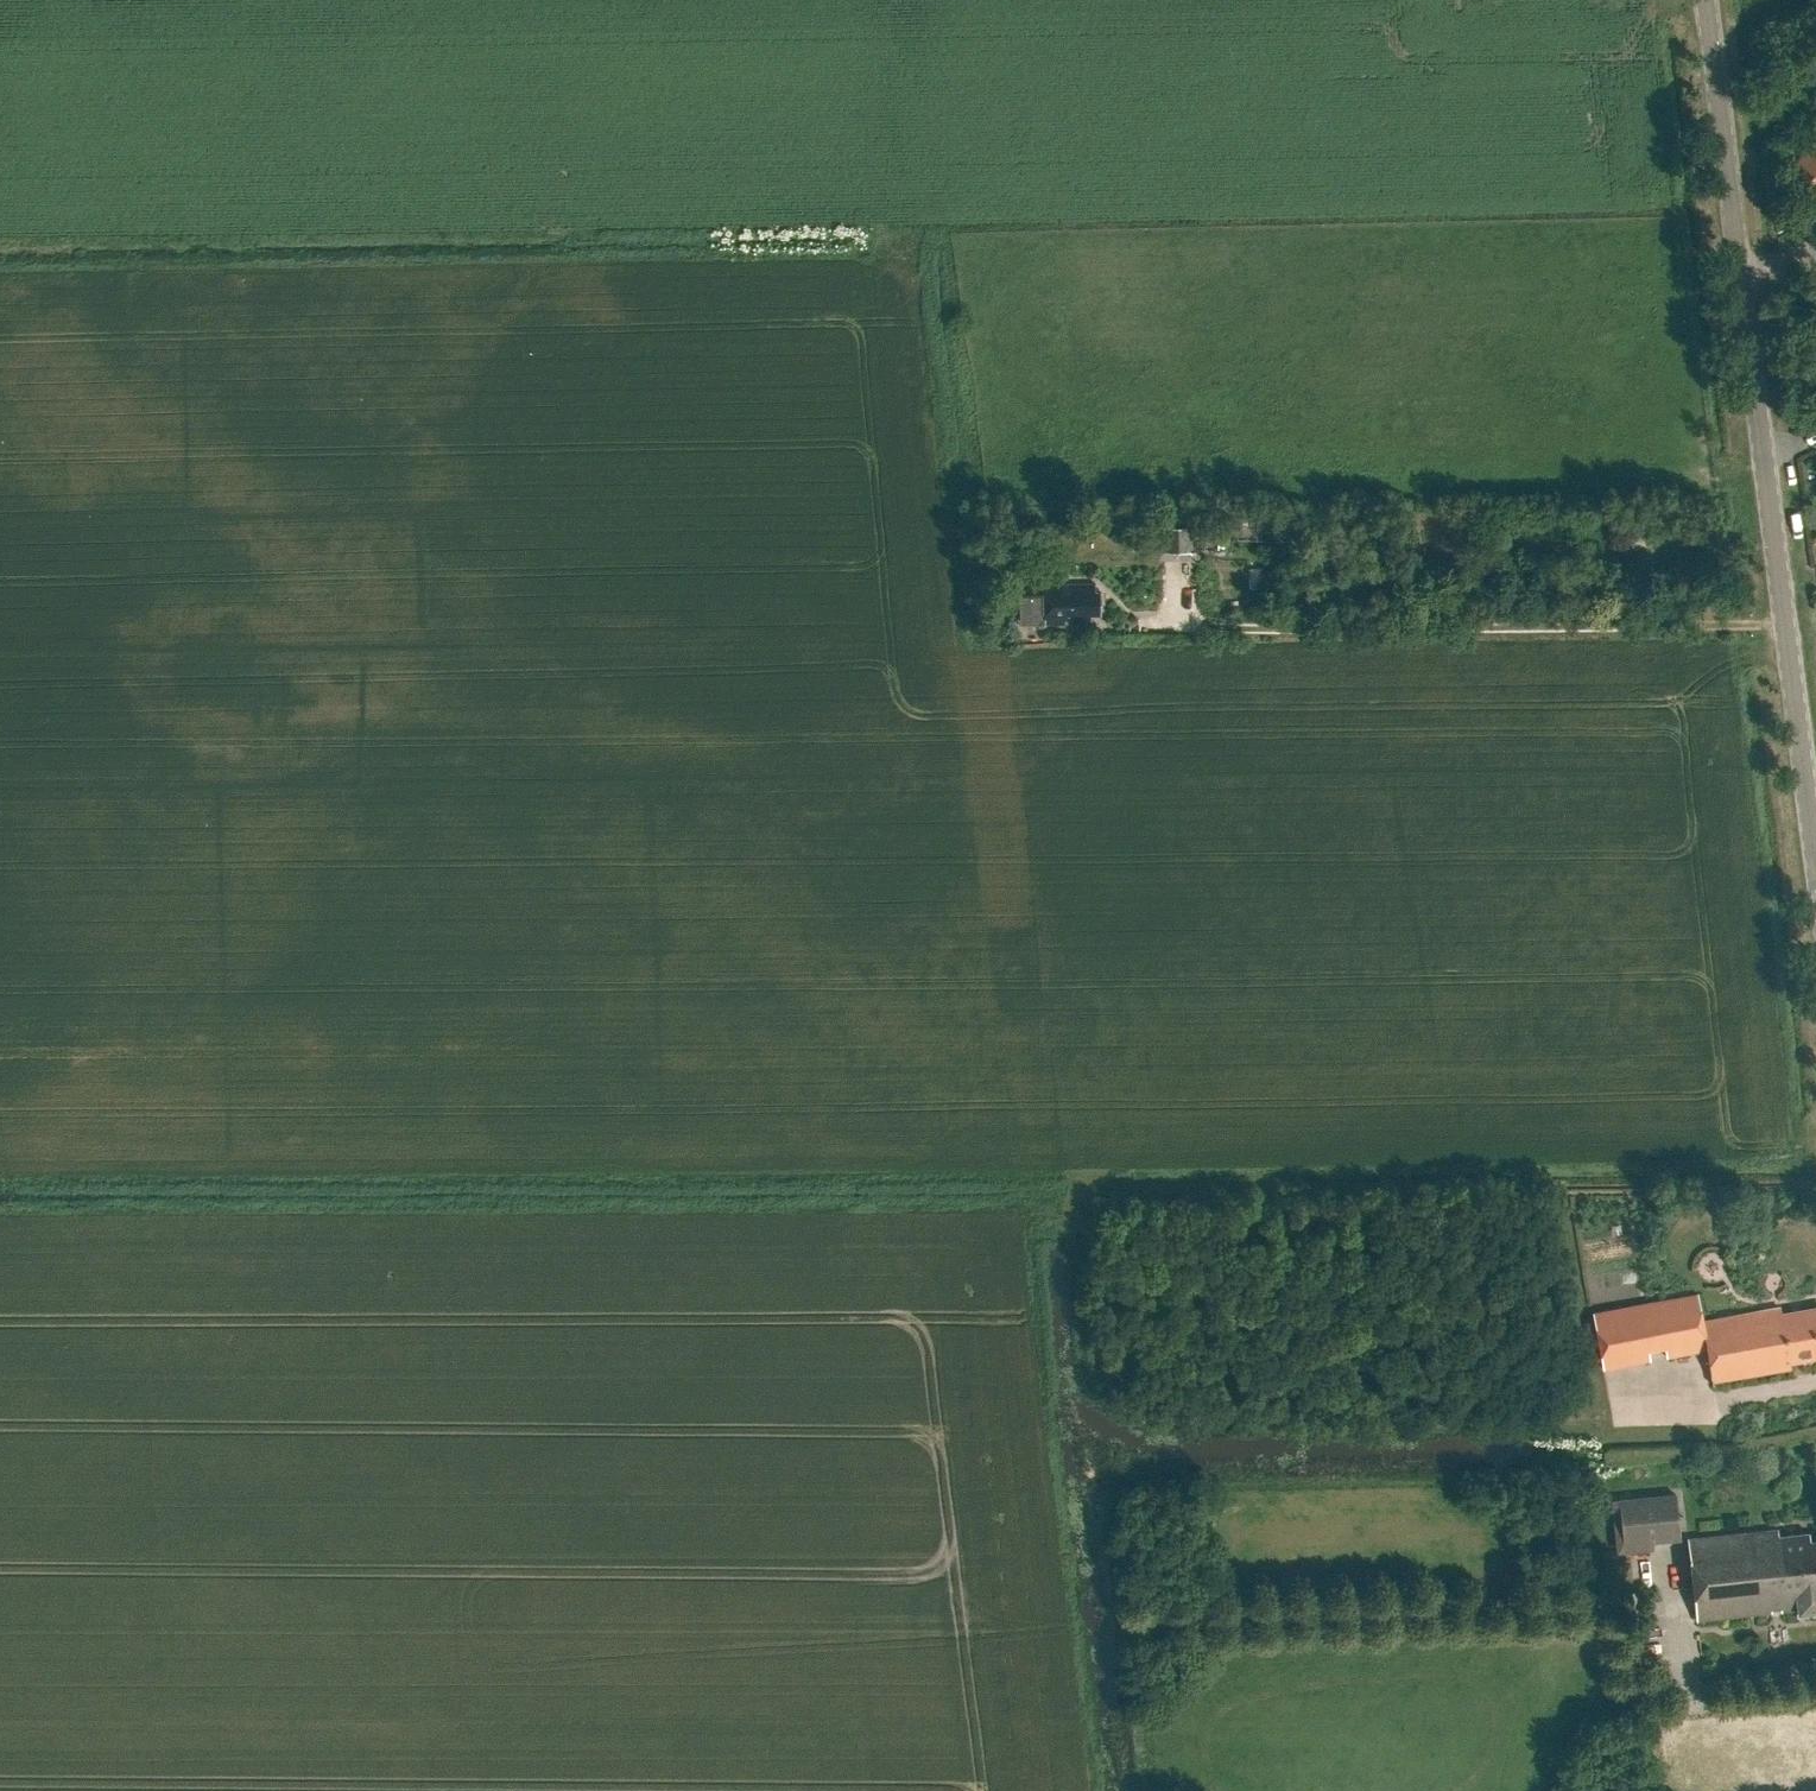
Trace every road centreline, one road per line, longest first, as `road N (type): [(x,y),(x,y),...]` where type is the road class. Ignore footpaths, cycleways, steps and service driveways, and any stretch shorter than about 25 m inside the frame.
road 1 (unclassified): [(1815,857),(1707,0)]
road 2 (track): [(1786,622),(1187,625),(1176,607)]

